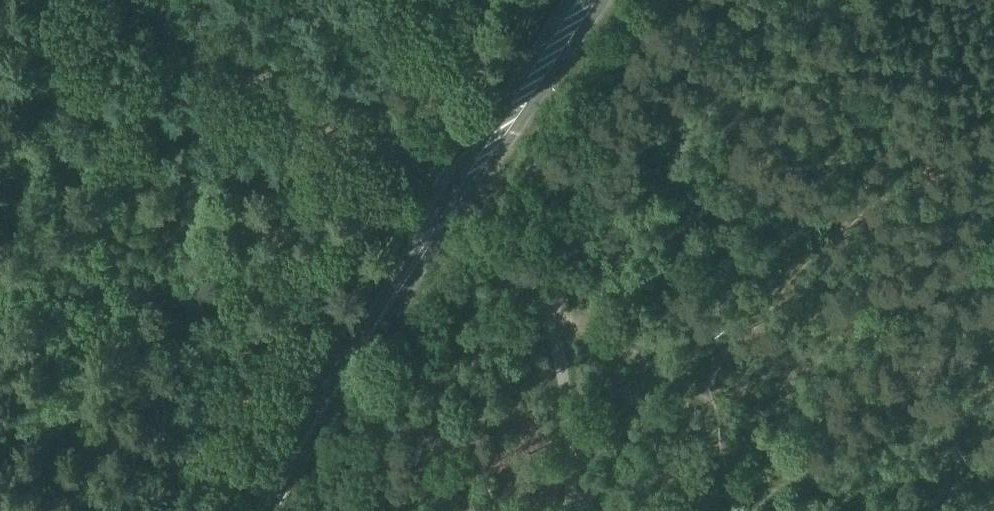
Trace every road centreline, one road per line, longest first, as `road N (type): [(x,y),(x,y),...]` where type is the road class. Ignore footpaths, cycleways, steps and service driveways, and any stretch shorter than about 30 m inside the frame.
road 1 (track): [(547,308),(898,510)]
road 2 (unclassified): [(449,211),(433,181),(137,0)]
road 3 (secondary): [(262,510),(449,211)]
road 4 (secondary): [(449,211),(590,0)]

